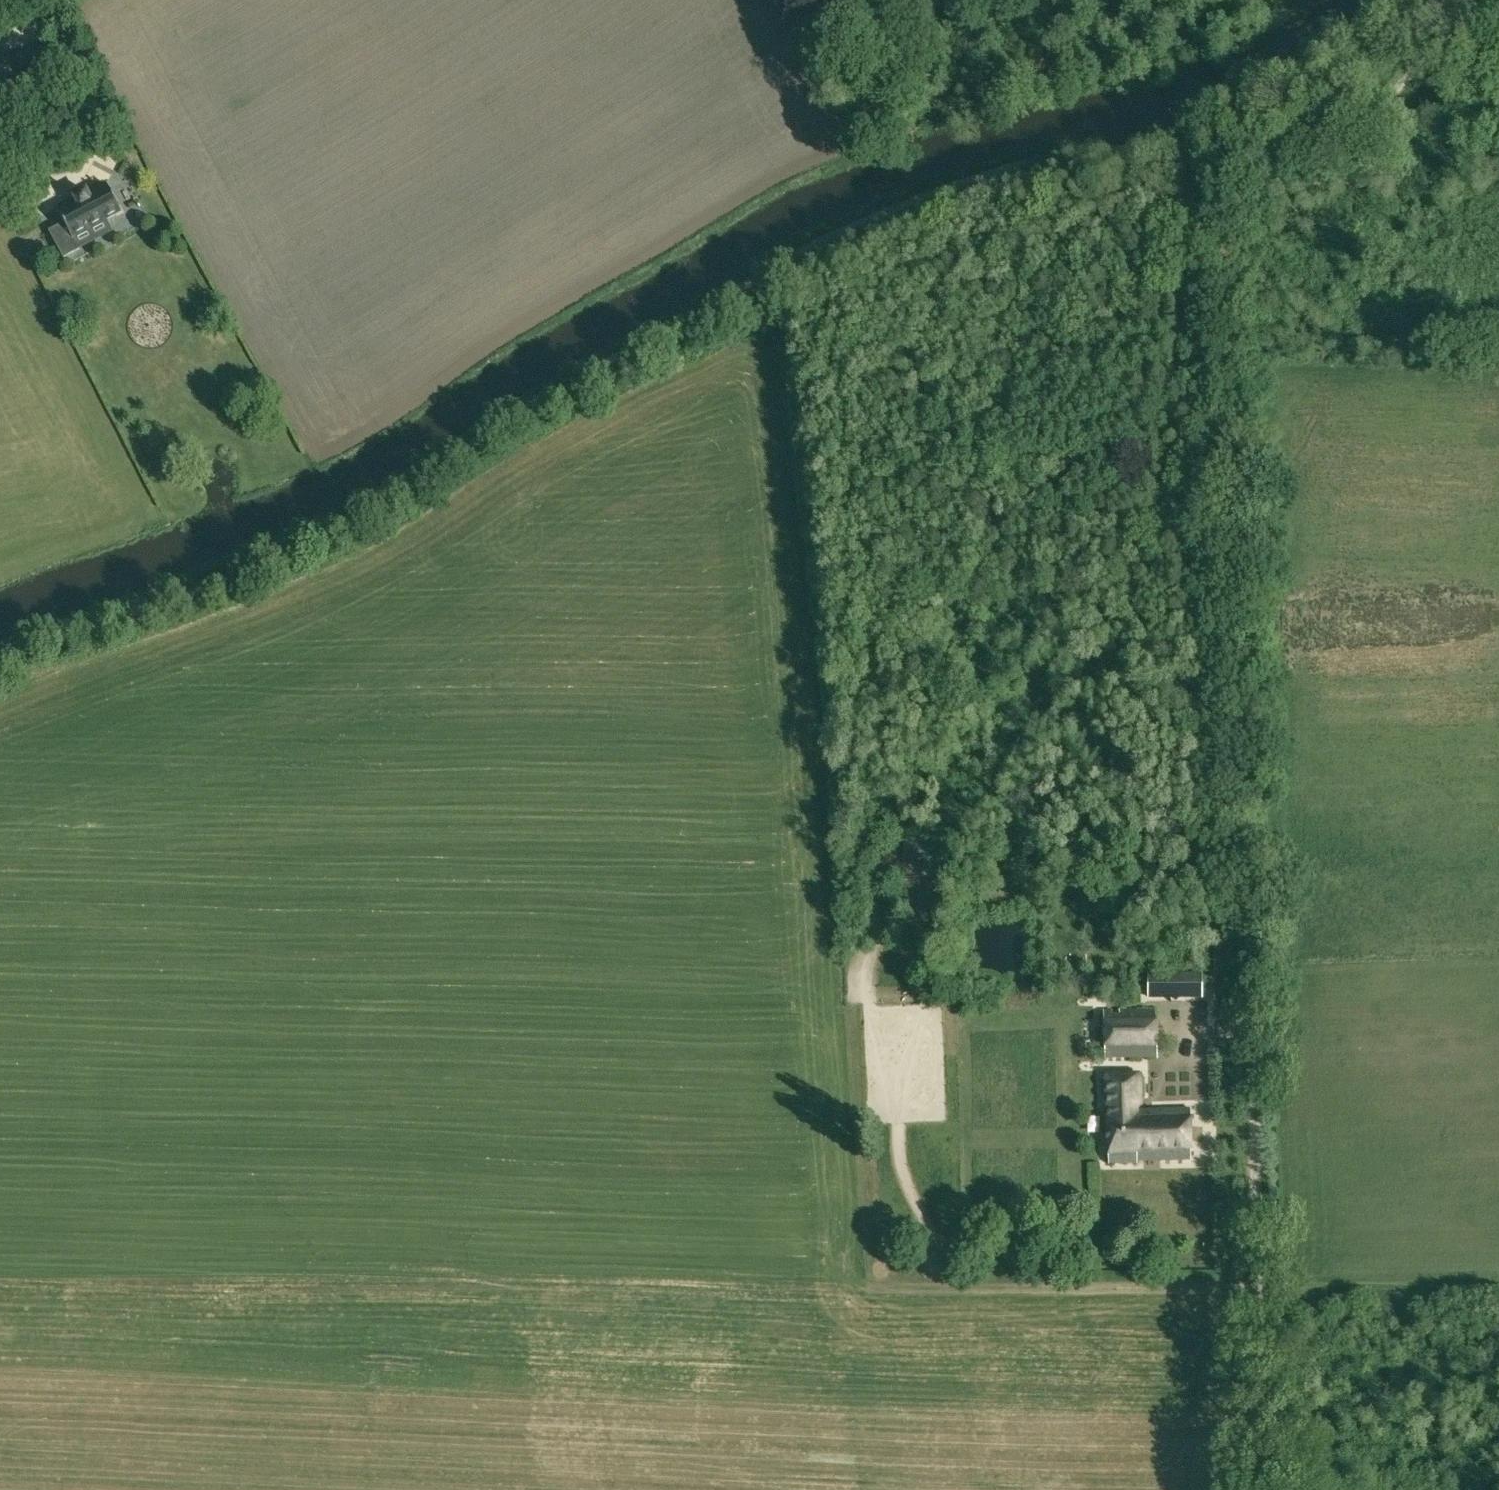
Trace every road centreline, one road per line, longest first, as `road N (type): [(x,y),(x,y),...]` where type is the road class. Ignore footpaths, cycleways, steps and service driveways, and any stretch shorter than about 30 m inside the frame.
road 1 (track): [(1227,123),(1234,704),(1257,1152)]
road 2 (track): [(1263,1275),(1498,1274)]

